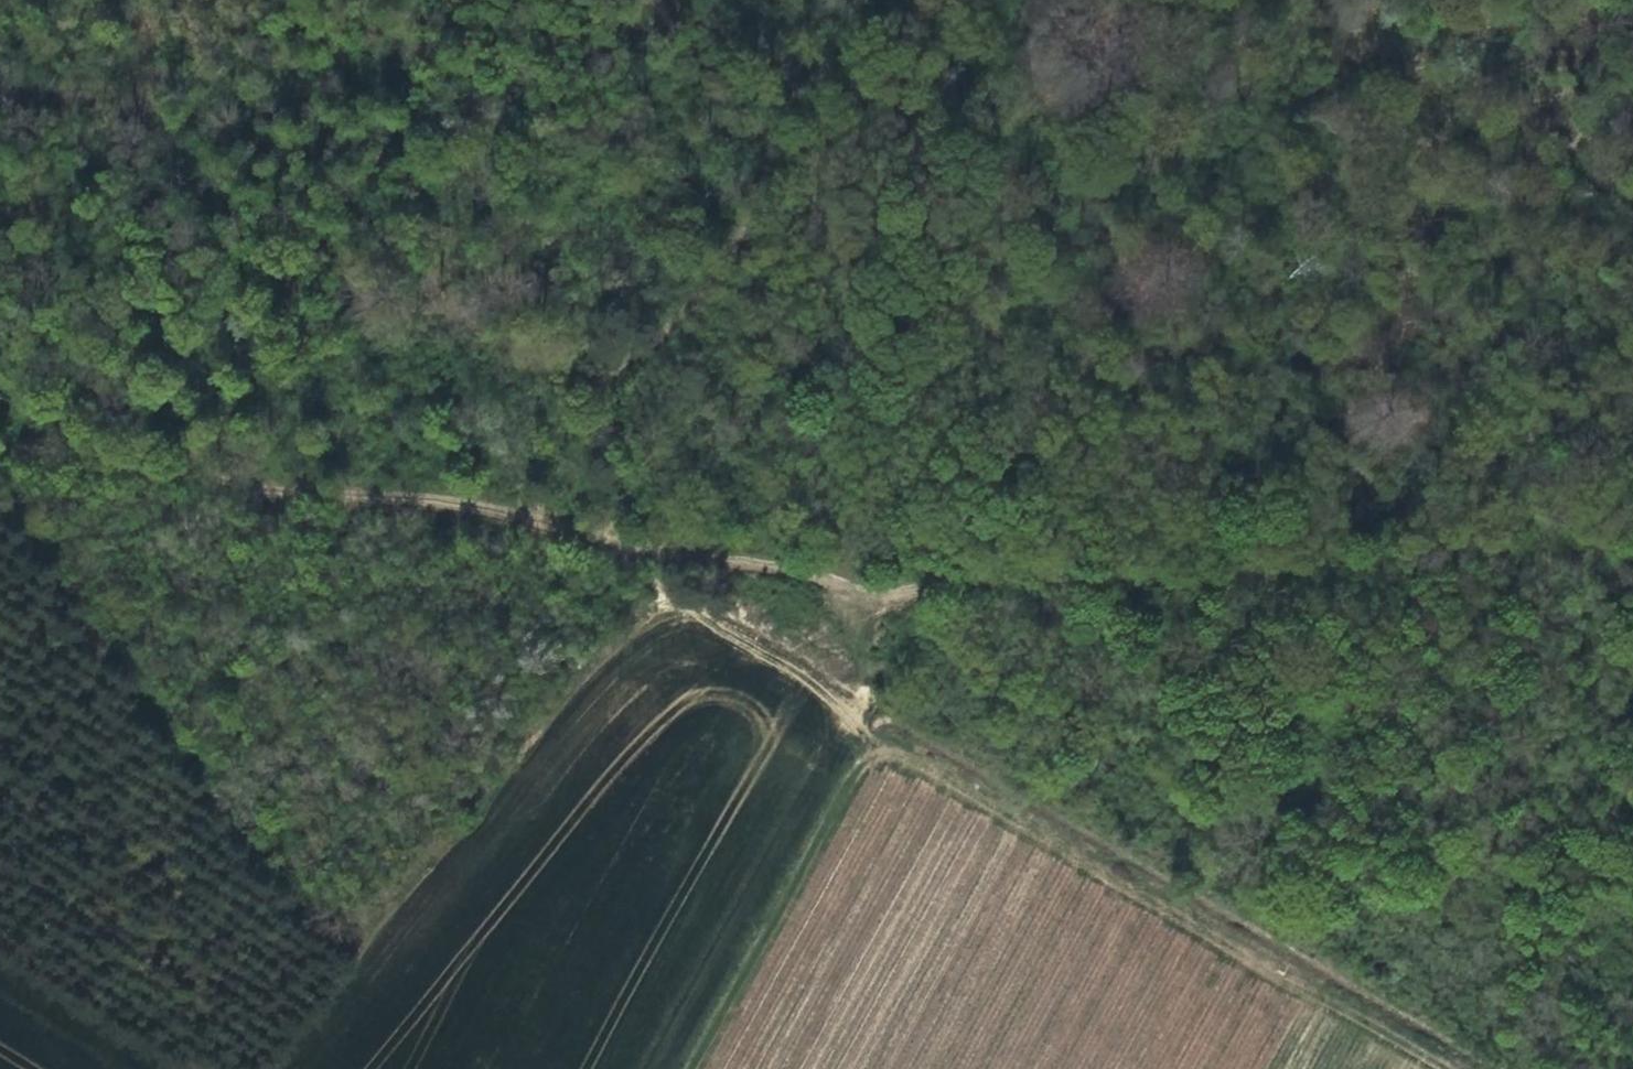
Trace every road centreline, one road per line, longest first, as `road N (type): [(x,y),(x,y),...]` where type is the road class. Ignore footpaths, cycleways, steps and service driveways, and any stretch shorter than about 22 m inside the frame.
road 1 (track): [(0,455),(163,461),(465,508),(662,561),(783,574),(902,603)]
road 2 (track): [(902,603),(865,743),(686,1068)]

